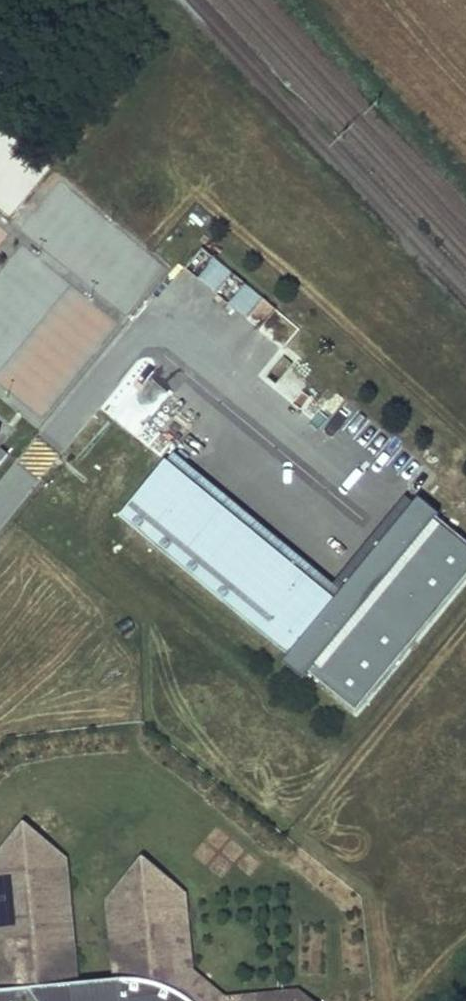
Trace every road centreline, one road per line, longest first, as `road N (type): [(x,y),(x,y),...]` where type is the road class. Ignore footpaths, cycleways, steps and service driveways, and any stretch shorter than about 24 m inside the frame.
road 1 (residential): [(0,506),(142,333),(362,513)]

